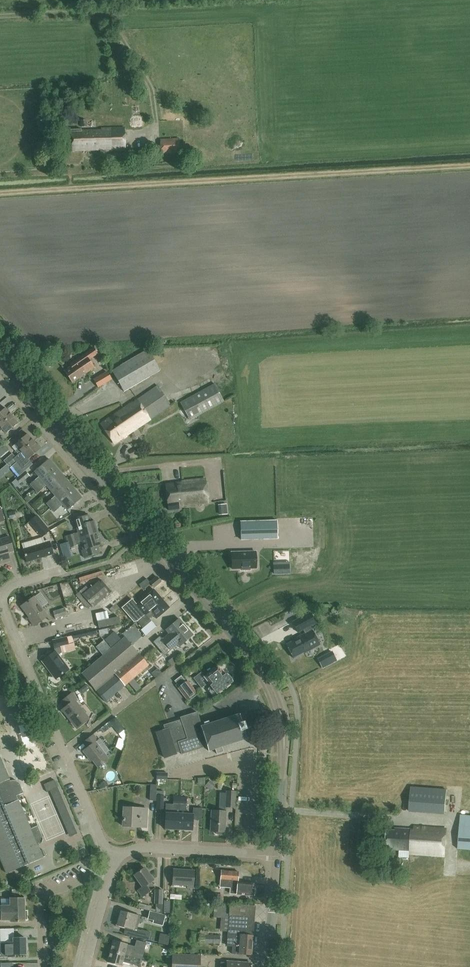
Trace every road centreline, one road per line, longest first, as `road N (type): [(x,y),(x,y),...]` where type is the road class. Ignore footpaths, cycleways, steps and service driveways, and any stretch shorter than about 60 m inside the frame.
road 1 (track): [(0,192),(469,164)]
road 2 (tertiary): [(251,656),(0,357)]
road 3 (residential): [(116,860),(2,603),(9,587),(64,569)]
road 4 (track): [(0,15),(98,15),(147,75),(156,122)]
road 5 (residential): [(116,860),(143,847),(276,853)]
road 6 (residential): [(41,966),(40,898),(113,867)]

